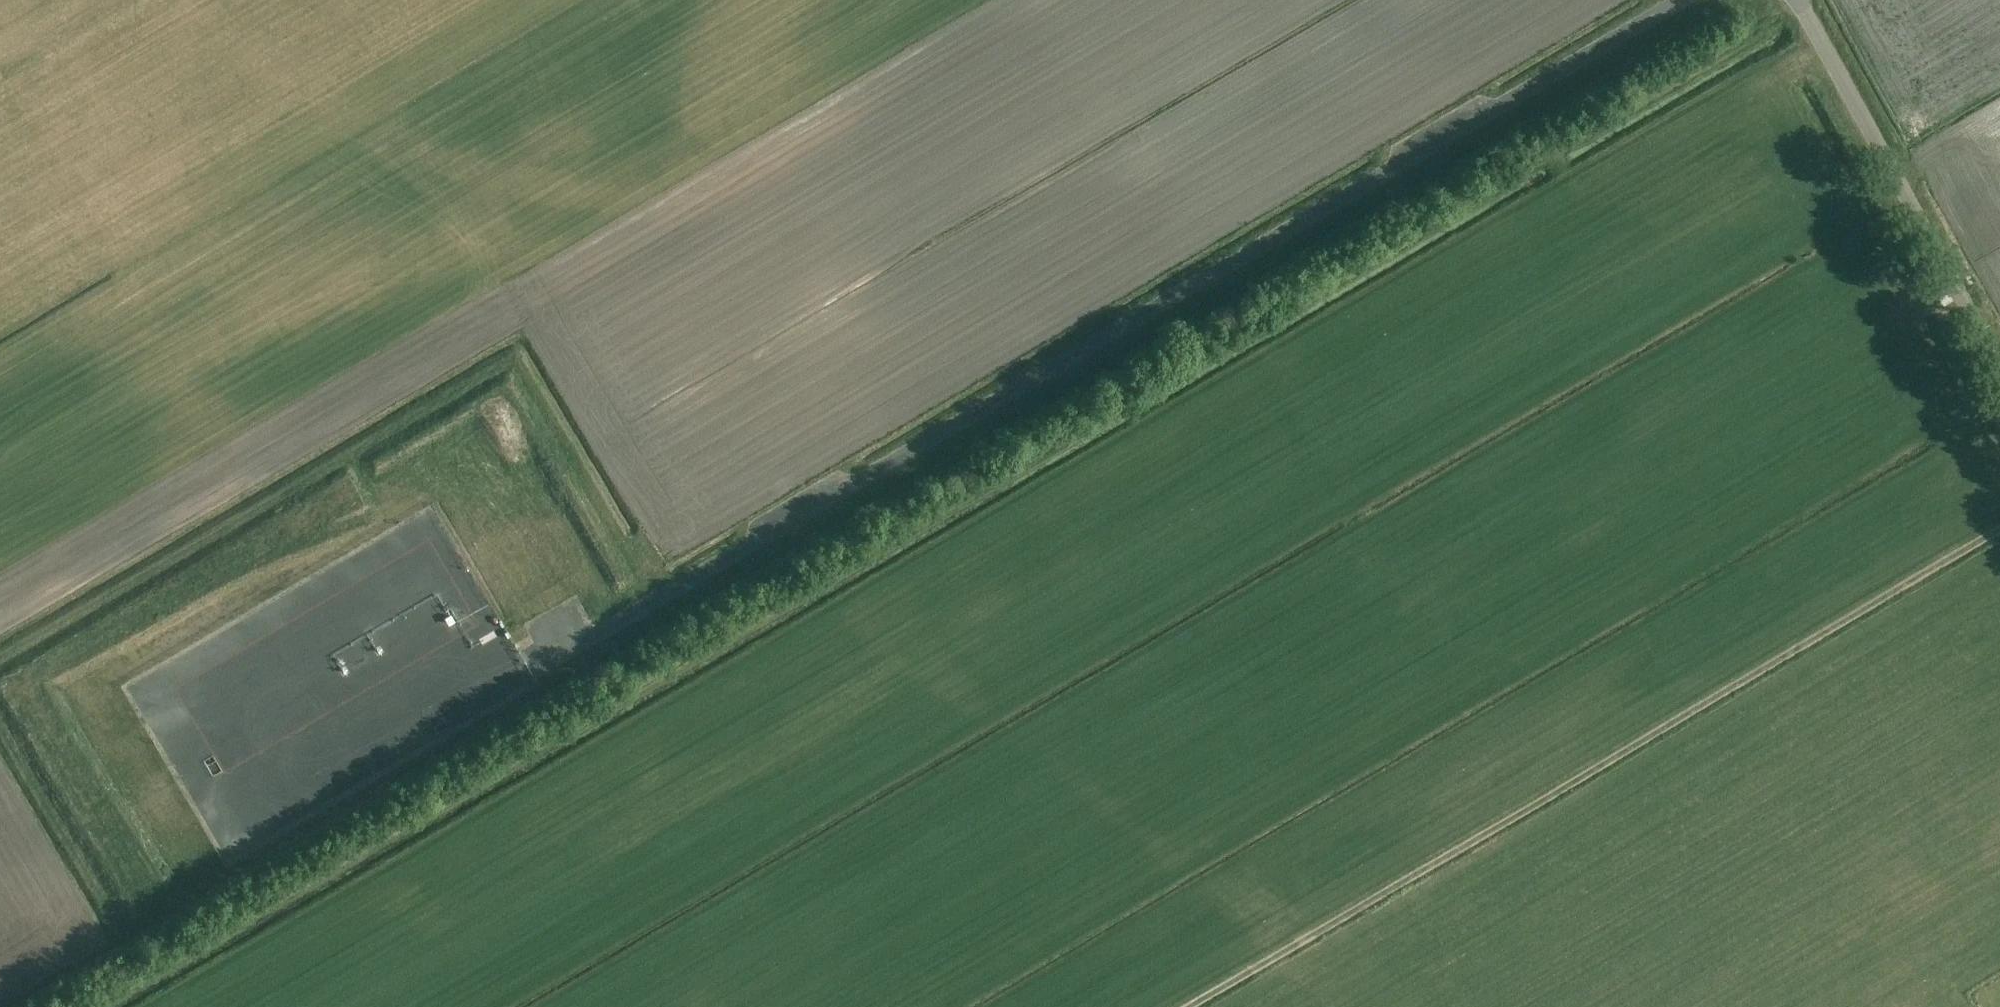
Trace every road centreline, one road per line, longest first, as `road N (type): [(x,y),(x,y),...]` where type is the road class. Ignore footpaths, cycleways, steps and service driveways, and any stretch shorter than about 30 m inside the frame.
road 1 (unclassified): [(1999,356),(1802,0)]

